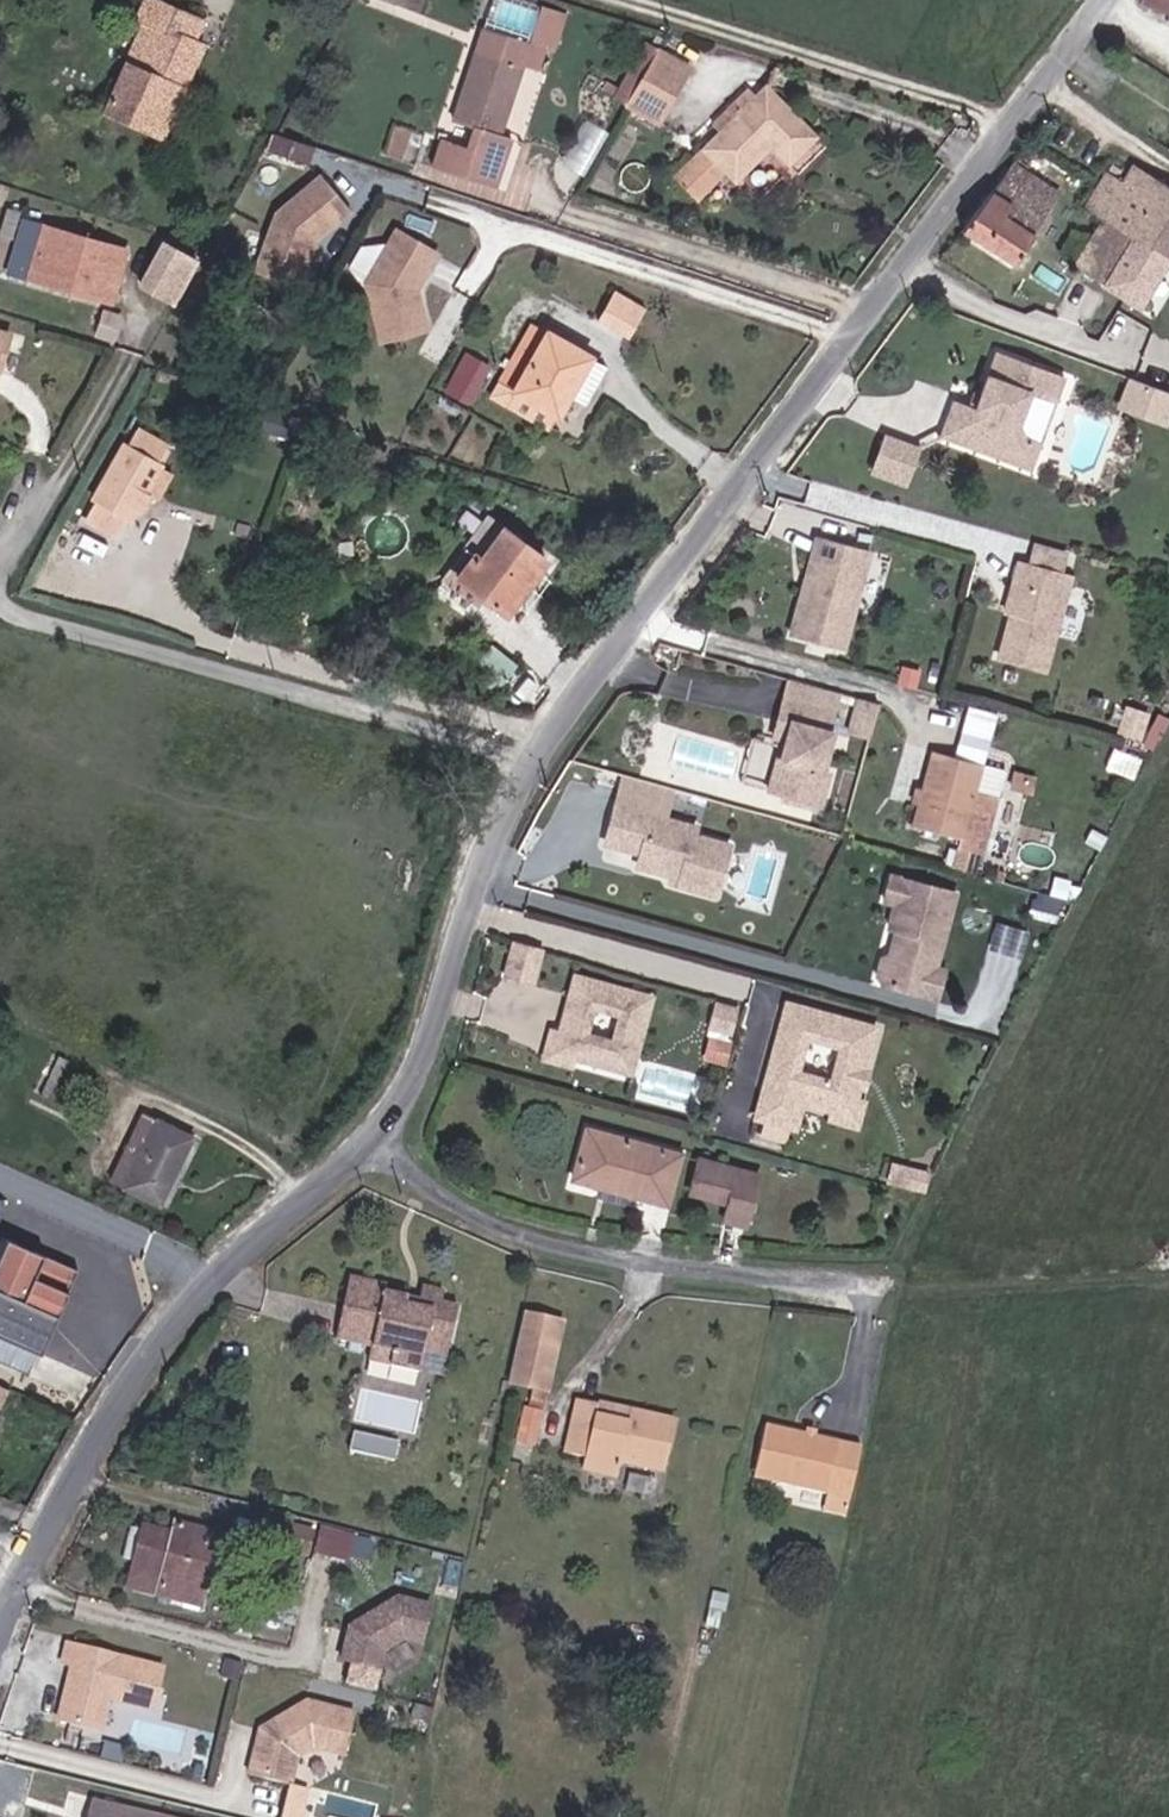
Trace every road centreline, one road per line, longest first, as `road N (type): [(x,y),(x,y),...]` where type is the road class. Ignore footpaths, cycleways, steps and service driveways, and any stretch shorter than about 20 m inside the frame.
road 1 (unclassified): [(0,1642),(113,1421),(168,1345),(253,1245),(367,1141),(420,1079),(468,920),(543,763)]
road 2 (unclassified): [(543,763),(994,170),(1108,0)]
road 3 (residential): [(543,763),(0,617)]
road 4 (track): [(1025,123),(601,0)]
road 5 (track): [(878,1284),(1063,1286),(1168,1274)]
road 6 (residential): [(0,574),(116,361)]

